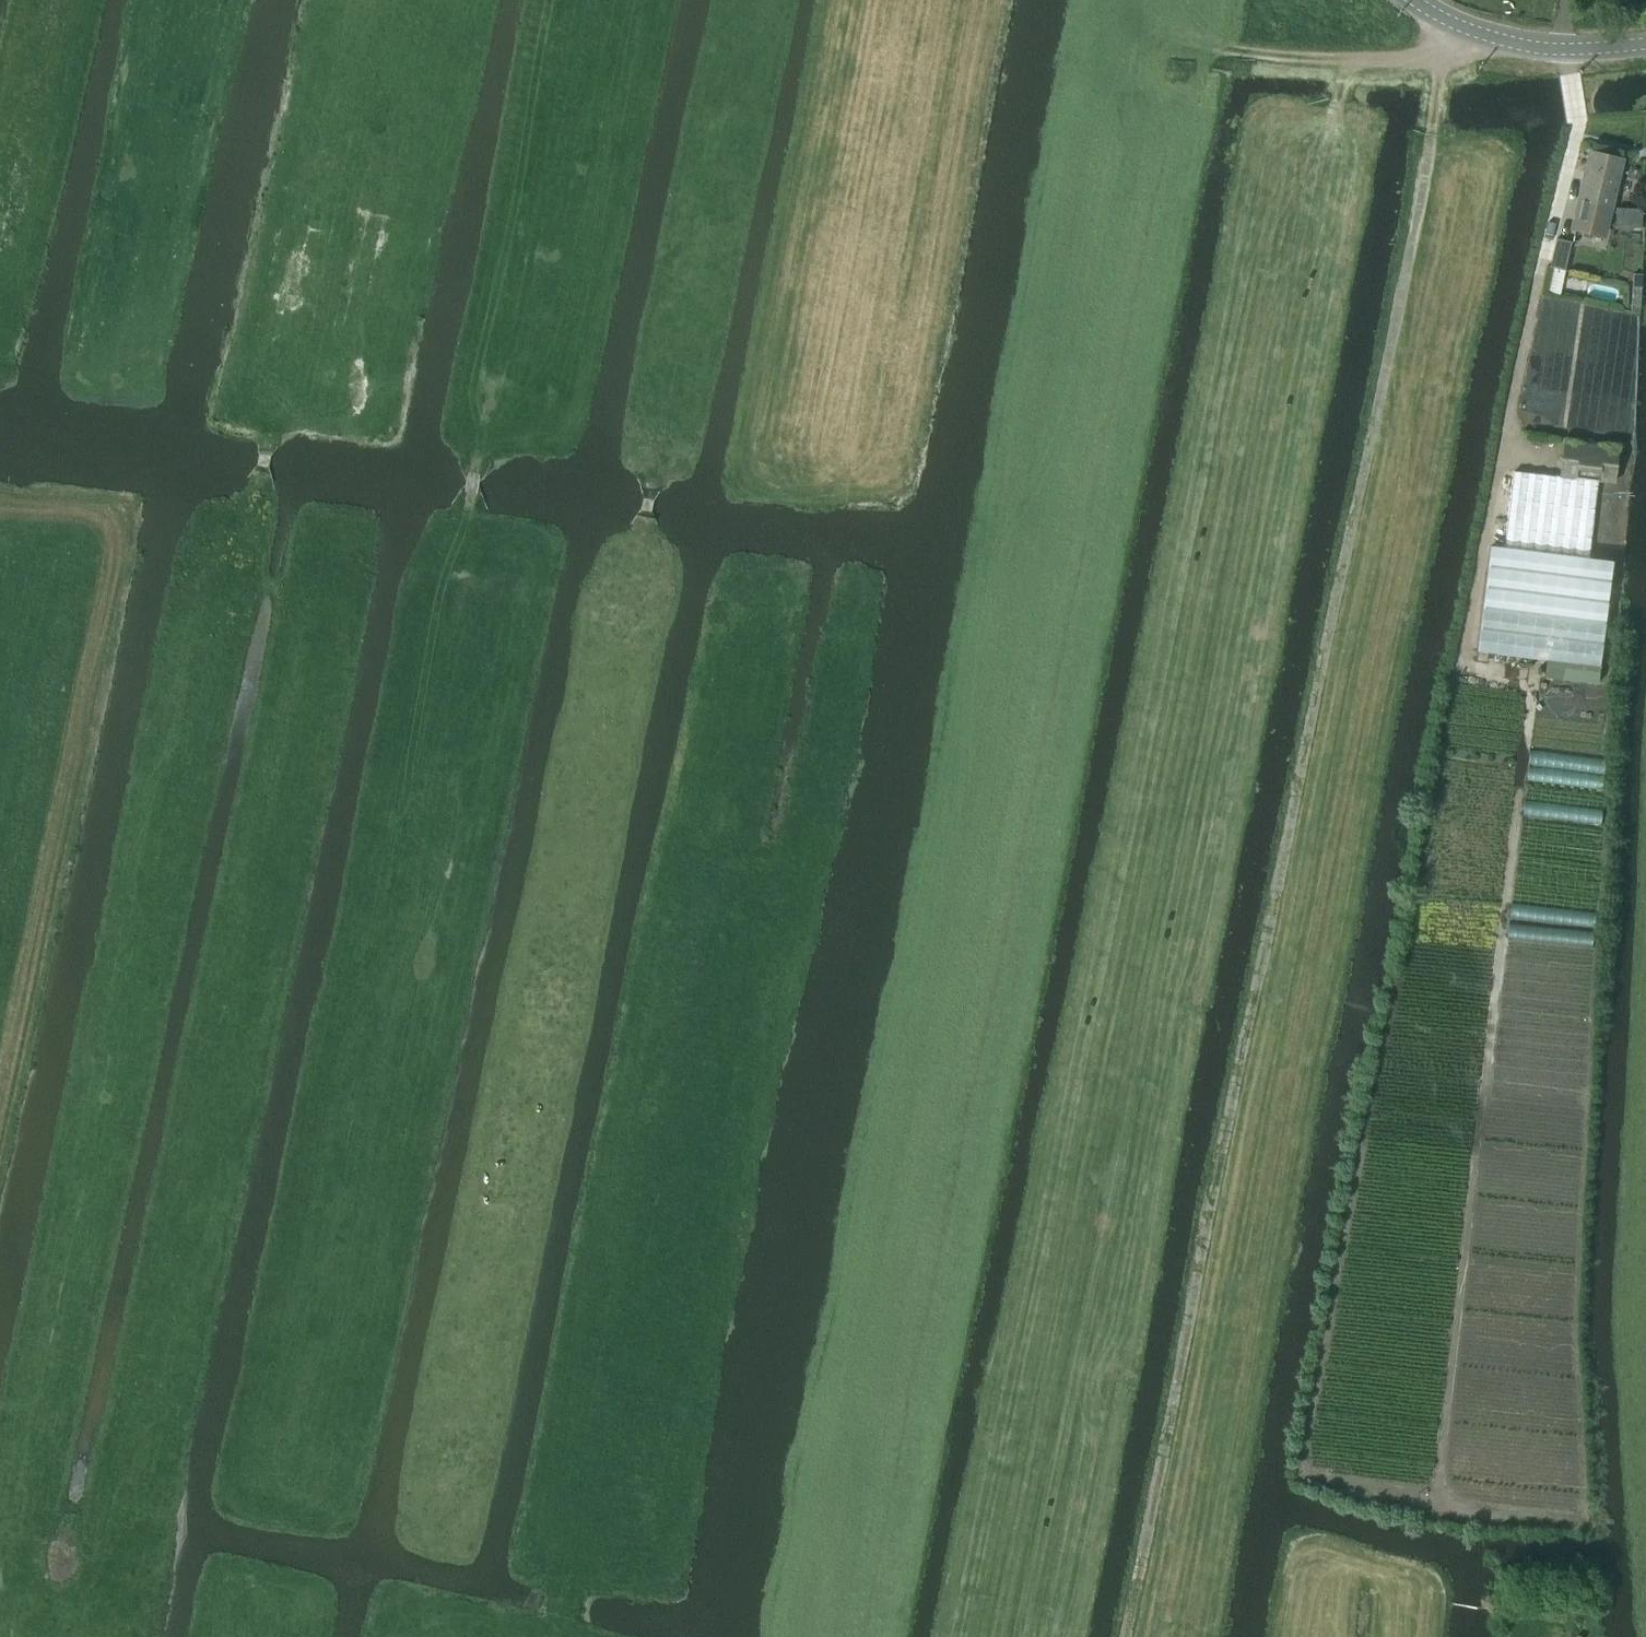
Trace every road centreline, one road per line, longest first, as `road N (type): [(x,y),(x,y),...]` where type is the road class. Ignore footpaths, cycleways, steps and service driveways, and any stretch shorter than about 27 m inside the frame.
road 1 (tertiary): [(1409,0),(1451,27),(1543,50),(1645,45)]

